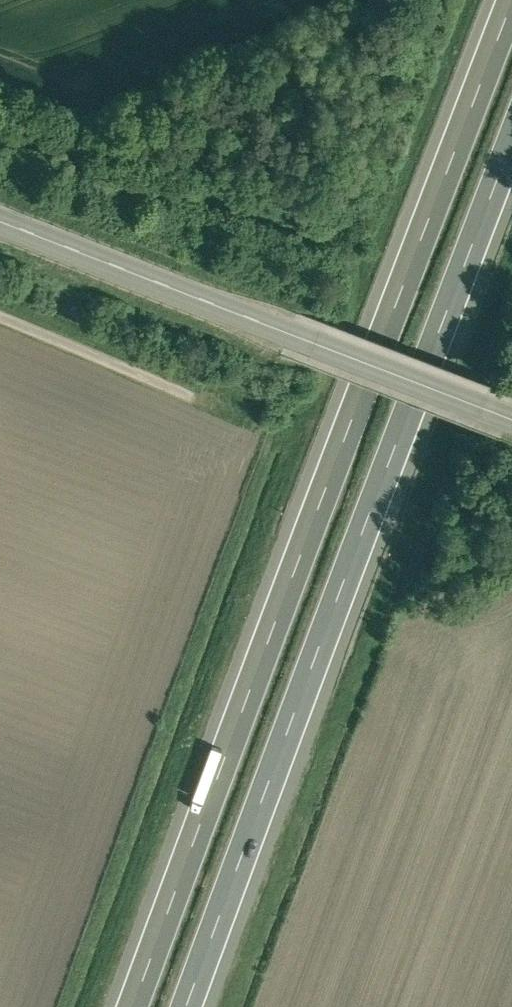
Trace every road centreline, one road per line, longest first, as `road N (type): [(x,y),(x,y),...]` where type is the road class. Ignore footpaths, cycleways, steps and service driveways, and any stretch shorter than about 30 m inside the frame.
road 1 (motorway): [(500,0),(118,1006)]
road 2 (motorway): [(195,1006),(511,161)]
road 3 (tertiary): [(511,412),(0,212)]
road 4 (track): [(0,315),(183,394)]

